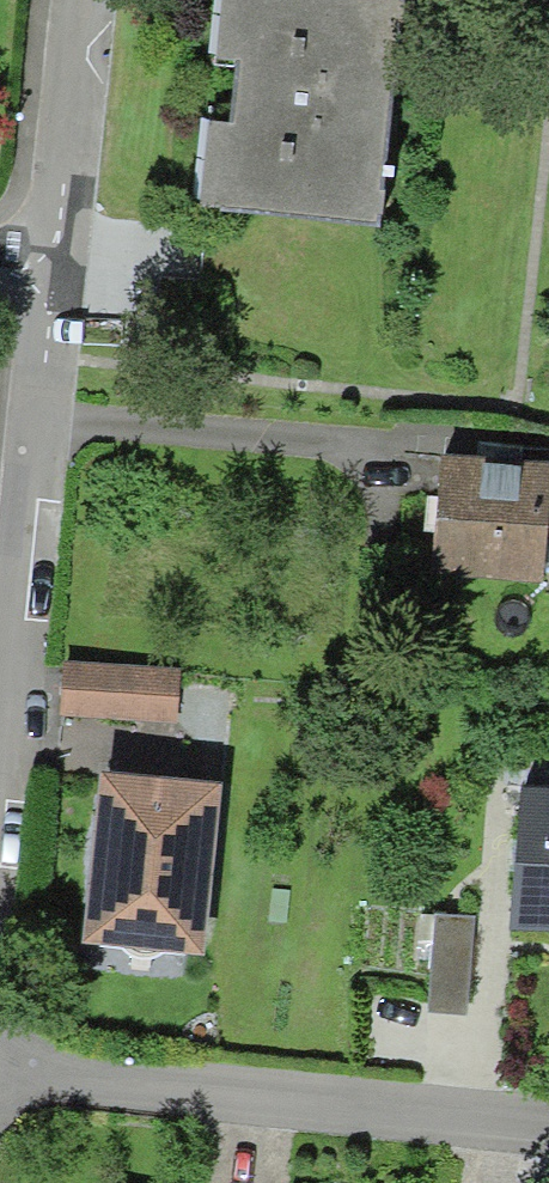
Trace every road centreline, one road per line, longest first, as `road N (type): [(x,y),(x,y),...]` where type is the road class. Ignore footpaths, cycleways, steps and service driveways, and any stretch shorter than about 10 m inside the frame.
road 1 (residential): [(548,1123),(0,1060)]
road 2 (residential): [(44,288),(0,684)]
road 3 (residential): [(69,0),(44,288)]

